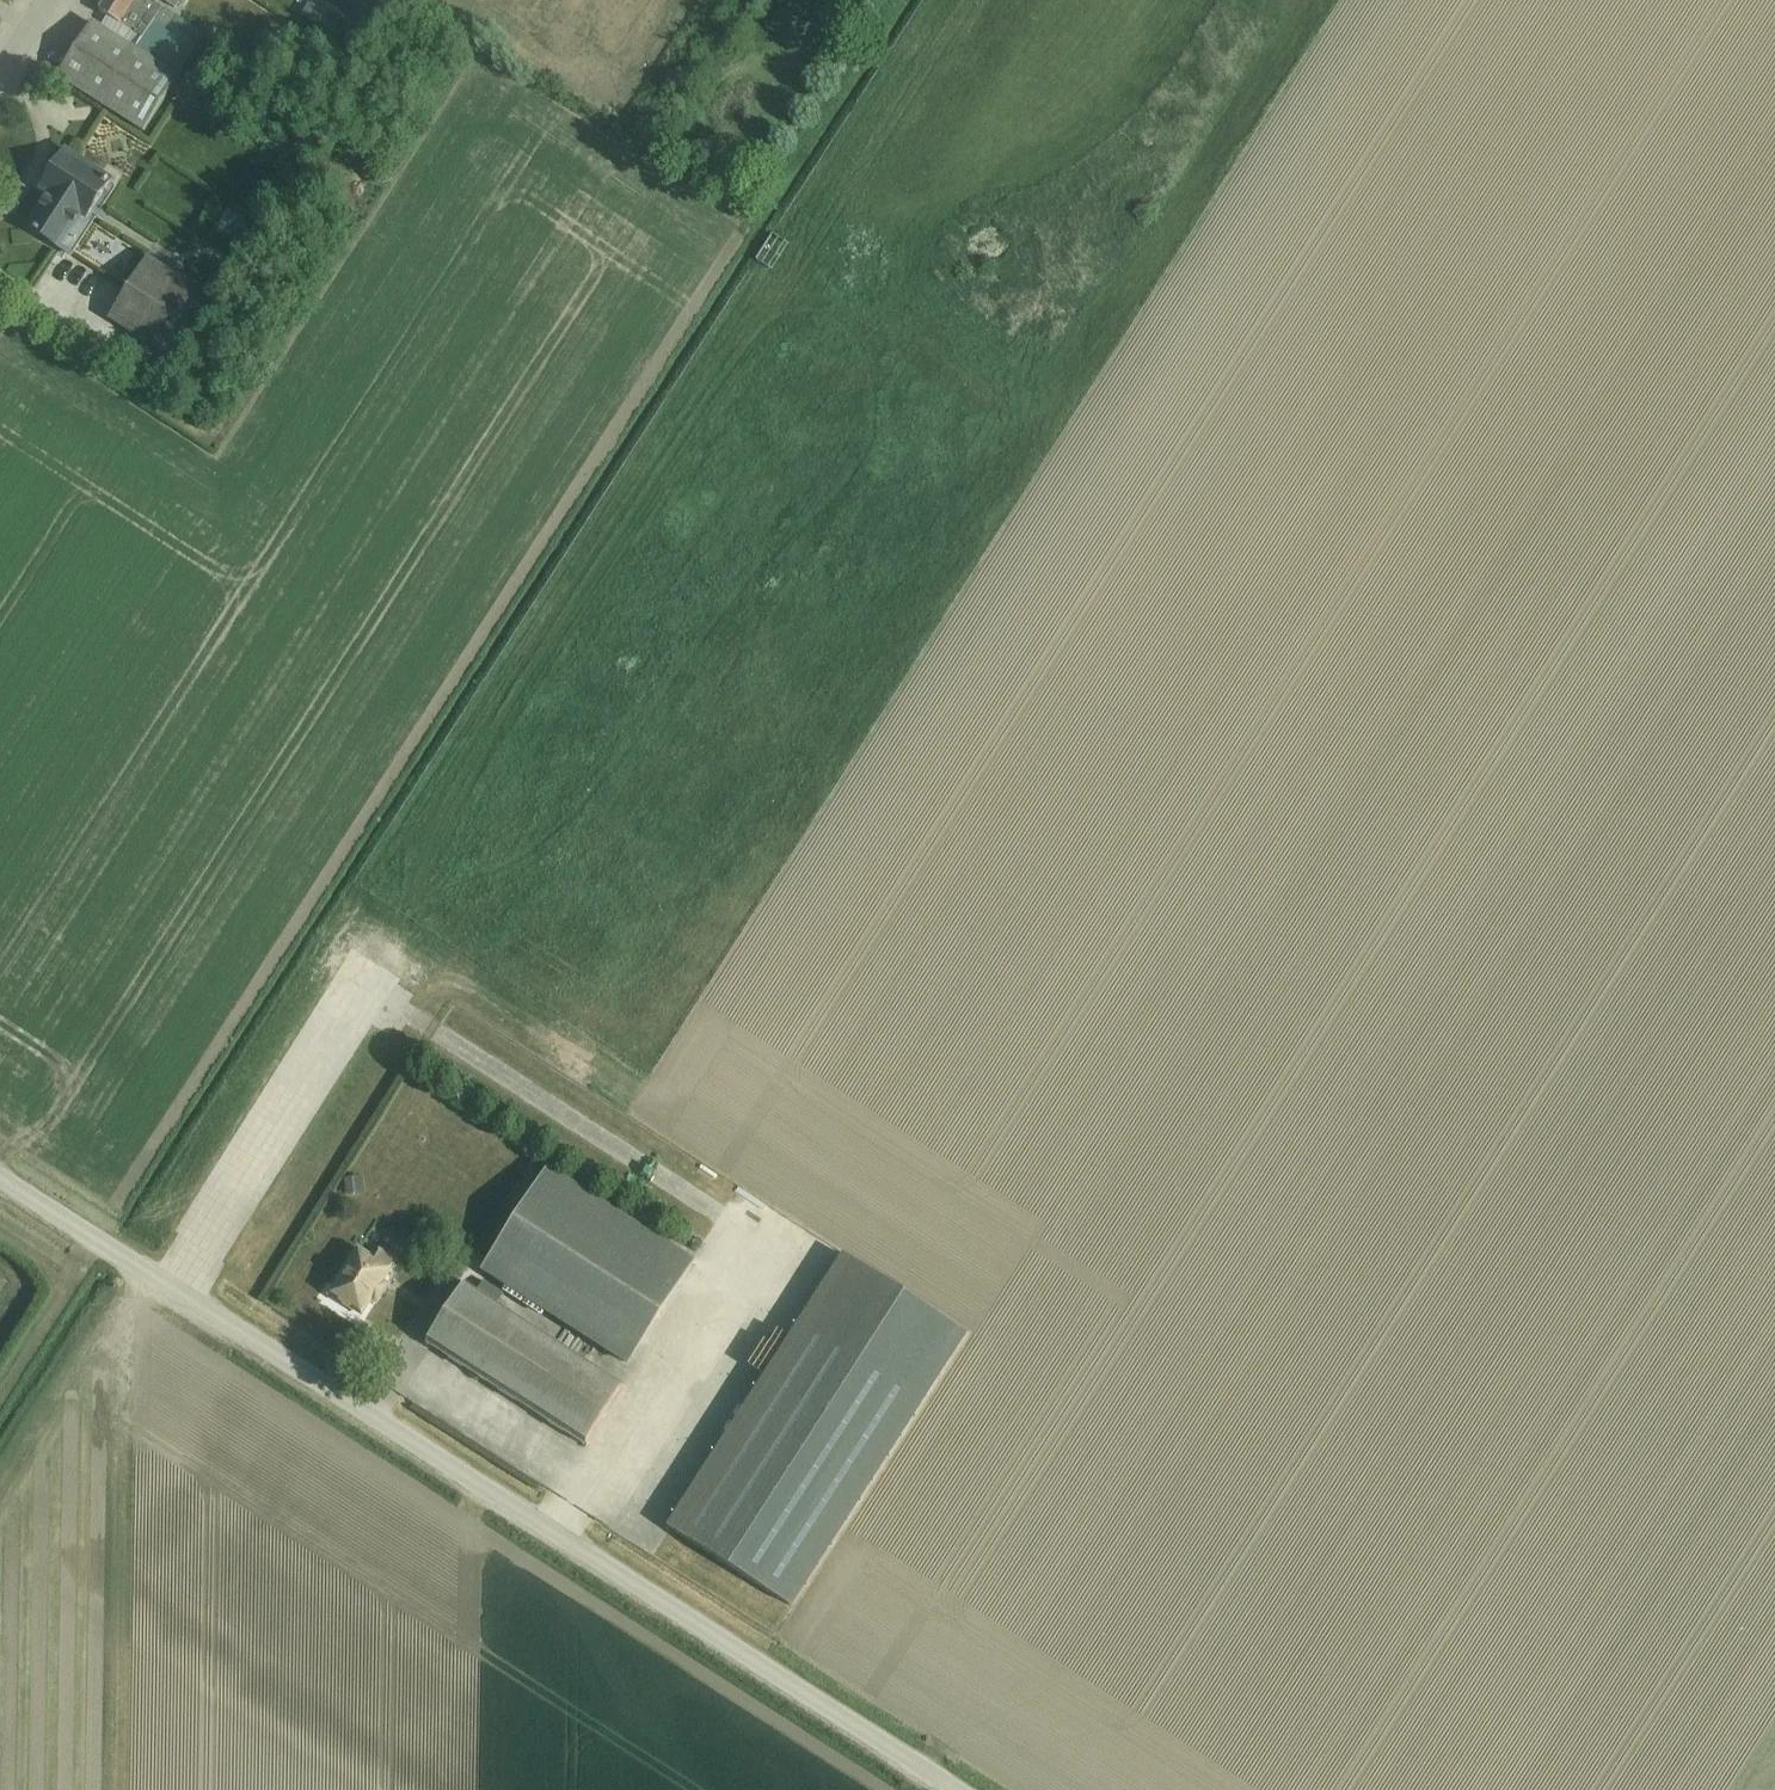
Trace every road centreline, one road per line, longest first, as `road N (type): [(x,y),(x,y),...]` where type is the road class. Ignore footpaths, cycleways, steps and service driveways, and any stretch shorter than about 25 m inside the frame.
road 1 (unclassified): [(957,1789),(0,1174)]

